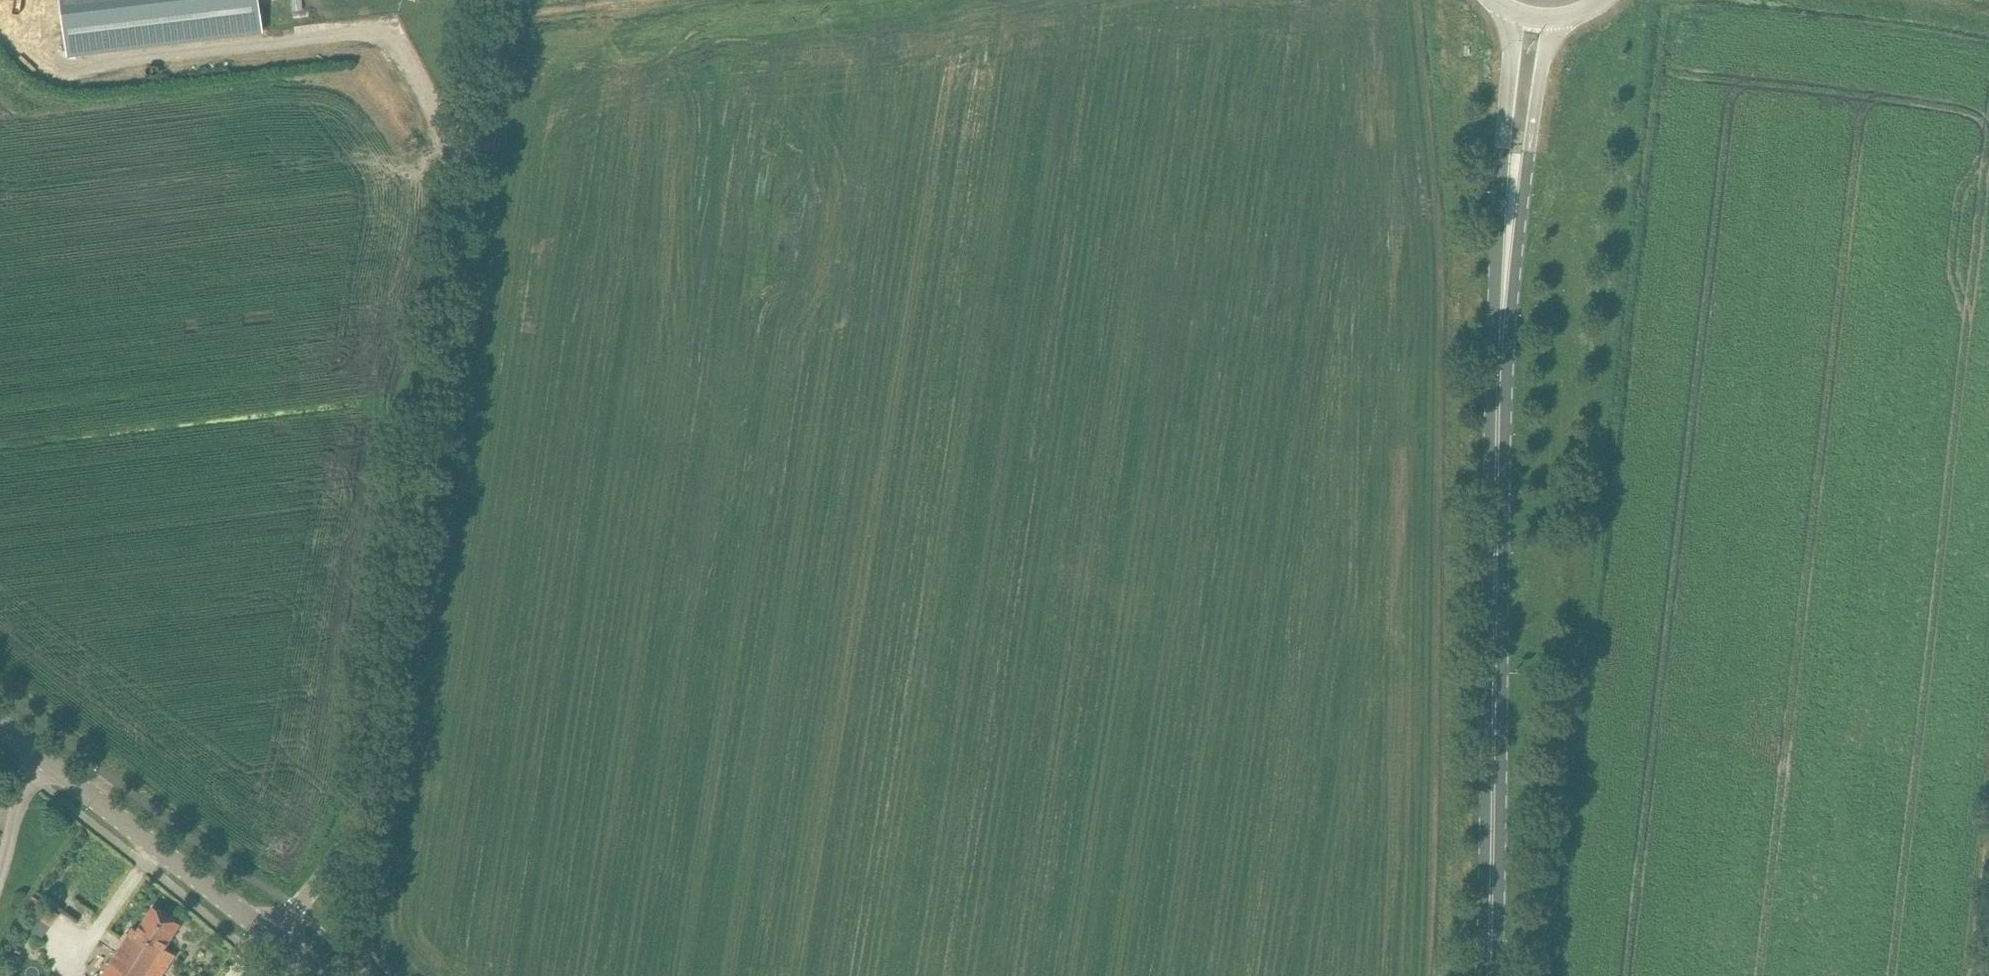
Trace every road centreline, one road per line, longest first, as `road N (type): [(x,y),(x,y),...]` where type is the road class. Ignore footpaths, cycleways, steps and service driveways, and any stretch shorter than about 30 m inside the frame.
road 1 (unclassified): [(272,936),(359,813),(493,0)]
road 2 (primary): [(1488,975),(1503,302)]
road 3 (tertiary): [(272,936),(0,726)]
road 4 (primary): [(1511,8),(1503,302)]
road 5 (primary): [(1503,302),(1559,15)]

